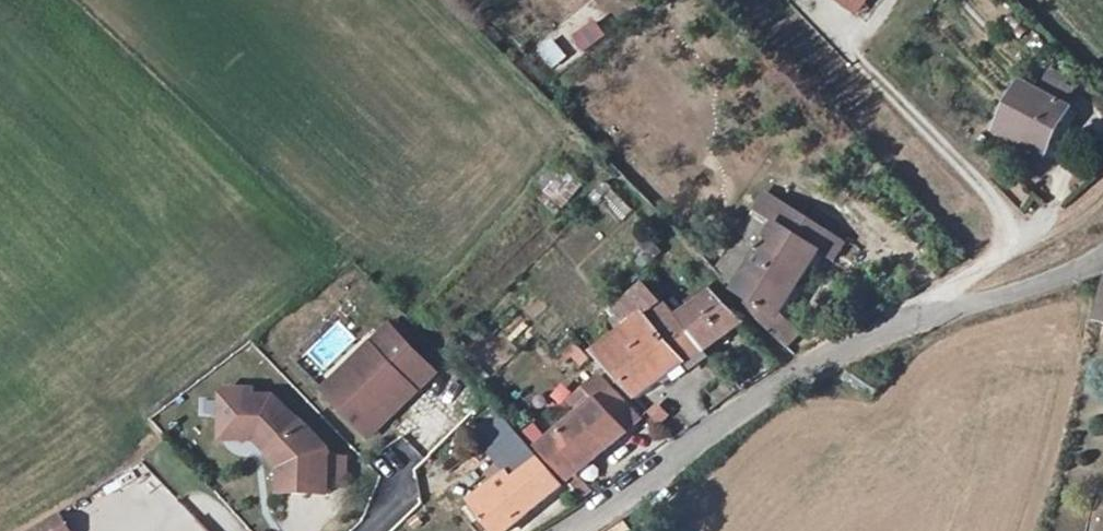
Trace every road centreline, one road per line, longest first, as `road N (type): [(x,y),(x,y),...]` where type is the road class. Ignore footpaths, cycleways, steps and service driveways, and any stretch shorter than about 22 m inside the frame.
road 1 (residential): [(1102,253),(1017,293),(914,318),(805,374),(575,530)]

